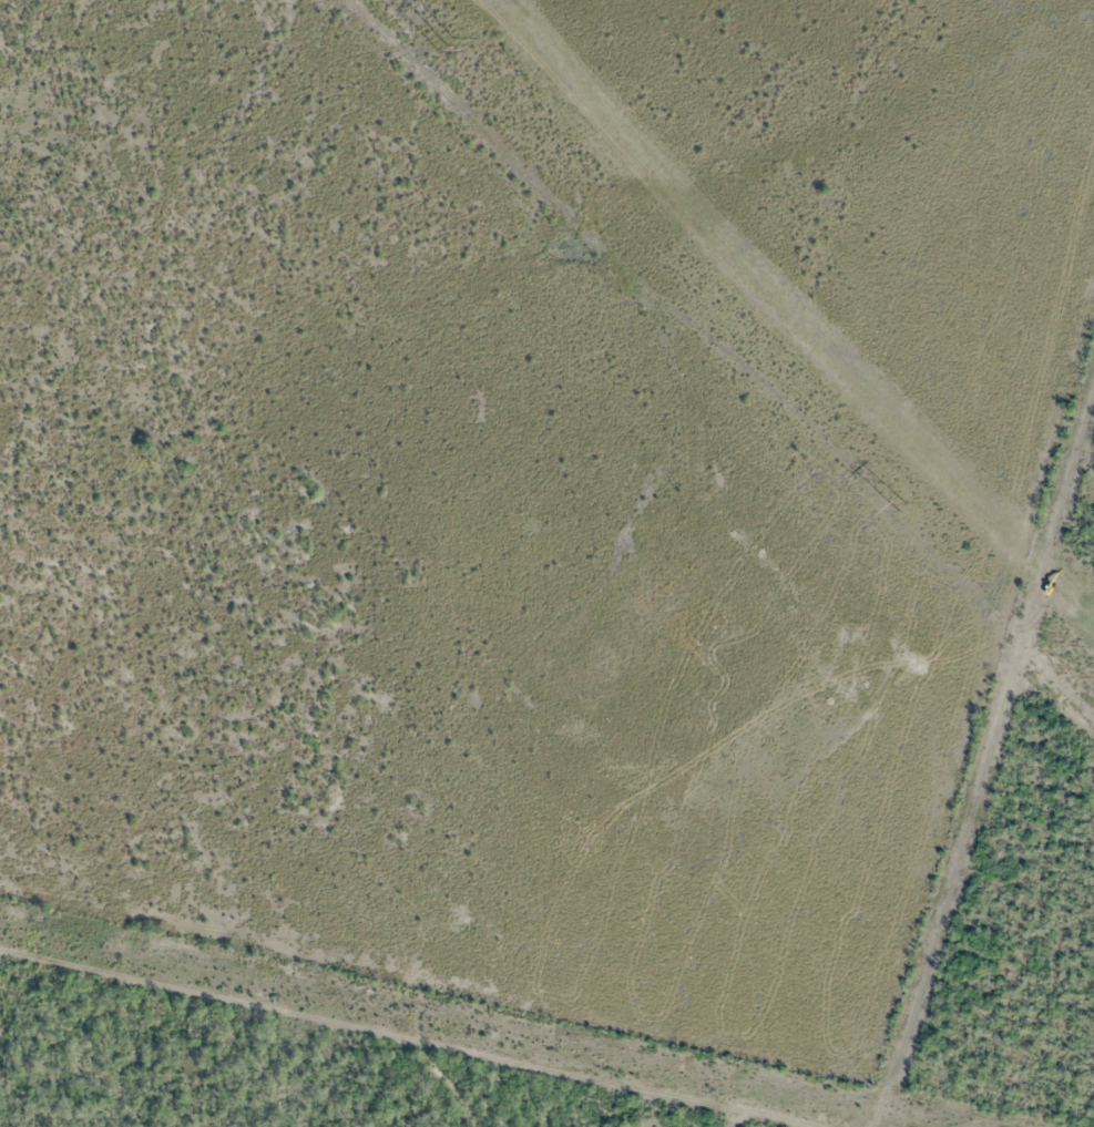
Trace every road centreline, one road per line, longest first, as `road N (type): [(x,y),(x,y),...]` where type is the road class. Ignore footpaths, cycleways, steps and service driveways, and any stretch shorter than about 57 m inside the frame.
road 1 (track): [(0,944),(816,1126)]
road 2 (track): [(863,1126),(1093,380)]

